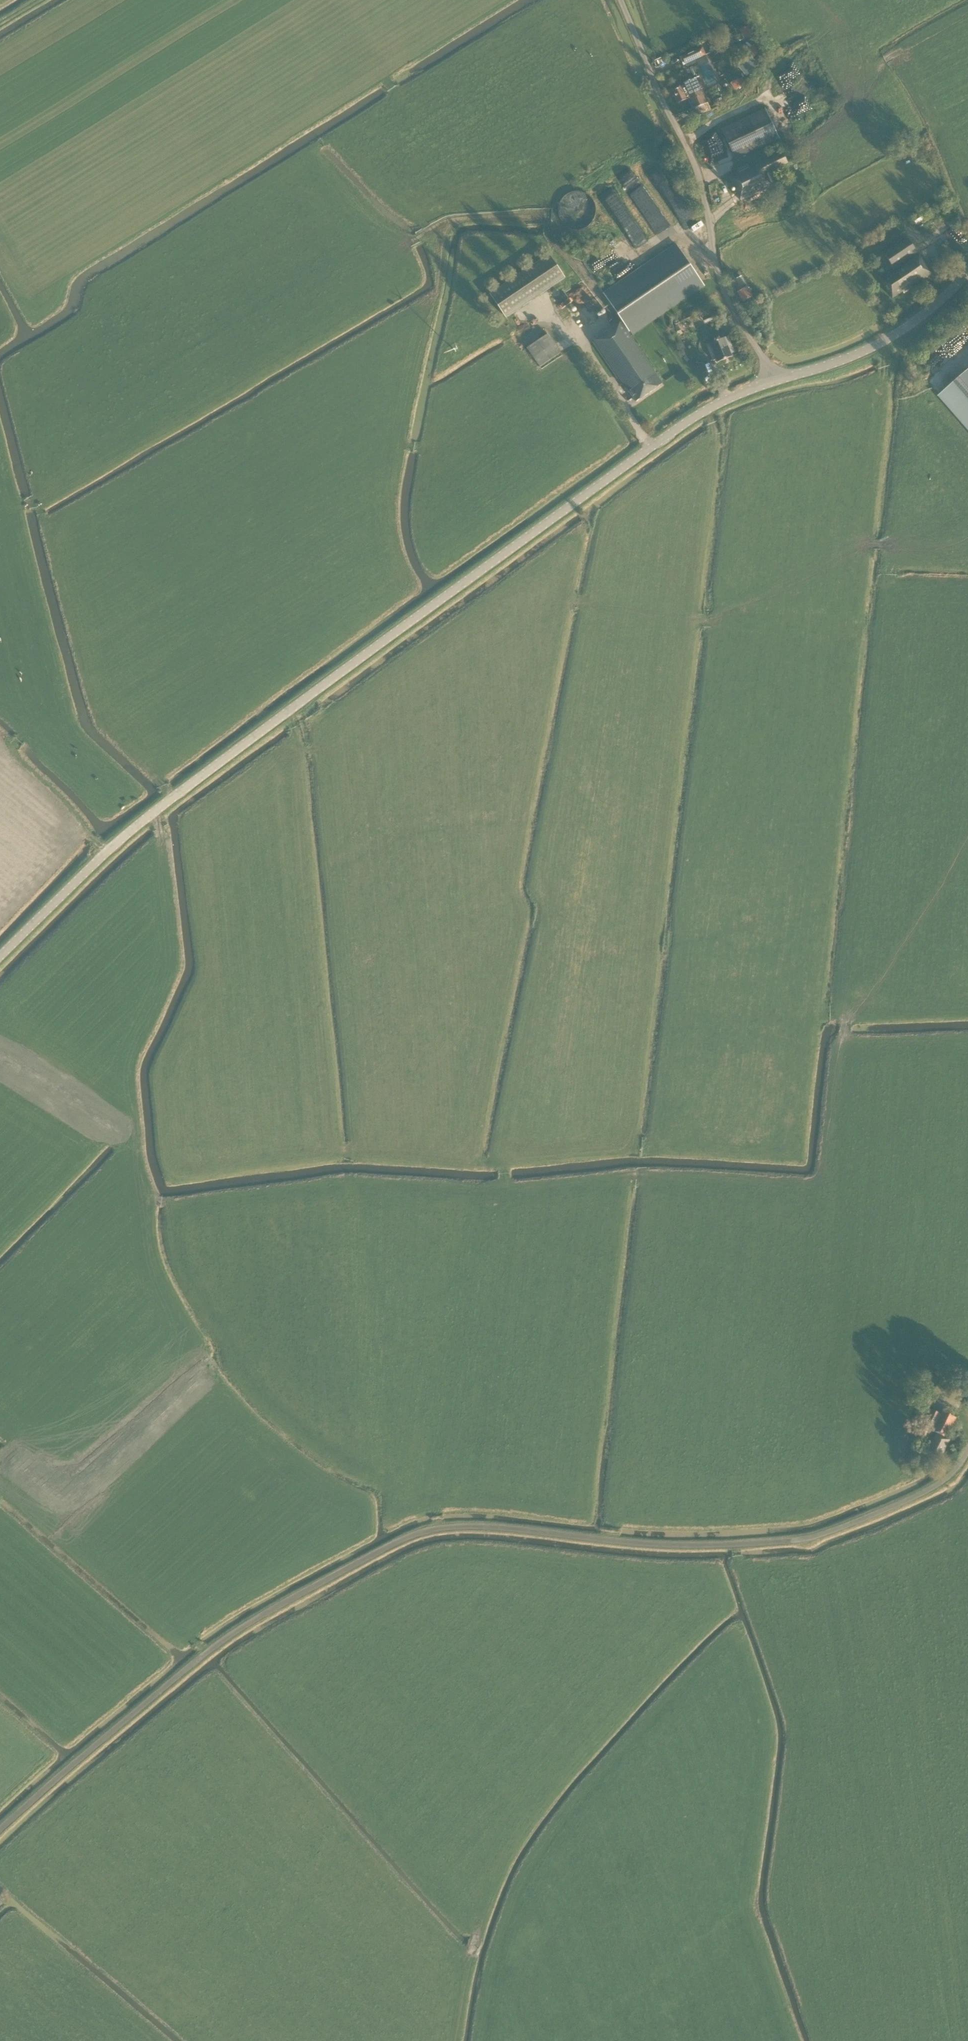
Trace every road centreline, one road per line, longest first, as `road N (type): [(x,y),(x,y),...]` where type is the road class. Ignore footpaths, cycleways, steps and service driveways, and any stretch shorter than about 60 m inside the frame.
road 1 (track): [(0,1830),(236,1632),(419,1534),(498,1527),(655,1545),(791,1541),(831,1532),(940,1483),(967,1453)]
road 2 (tertiary): [(0,956),(153,812),(690,420),(776,379)]
road 3 (unclassified): [(776,379),(723,288),(701,180),(621,0)]
road 4 (tertiary): [(776,379),(884,340),(967,272)]

